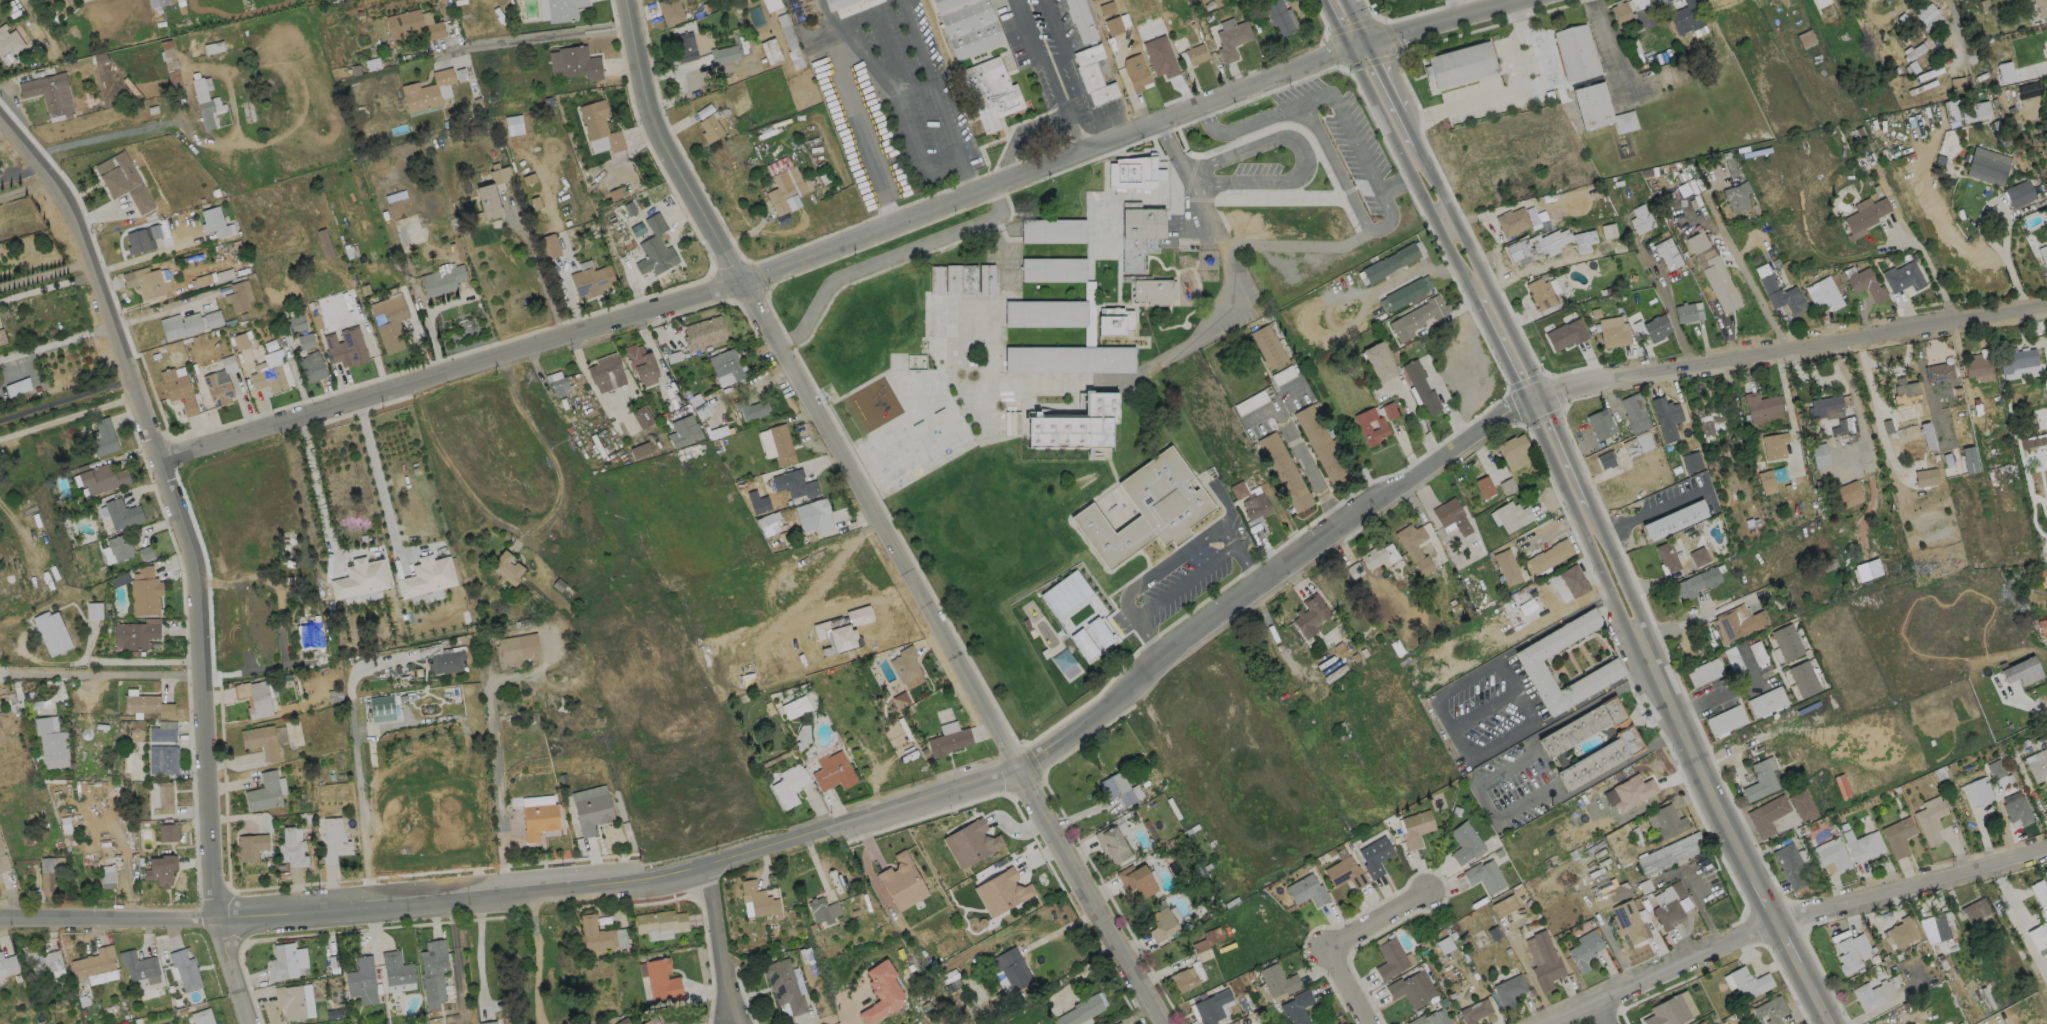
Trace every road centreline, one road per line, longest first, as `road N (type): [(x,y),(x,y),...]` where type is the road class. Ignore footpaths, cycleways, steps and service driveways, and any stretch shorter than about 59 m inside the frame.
road 1 (tertiary): [(2046,304),(1583,383),(1523,401),(1395,486),(1017,770),(705,872),(219,918),(0,920)]
road 2 (residential): [(1526,0),(1367,38),(748,279),(162,456)]
road 3 (residential): [(1160,1023),(748,279),(649,117),(625,0)]
road 4 (residential): [(247,1023),(219,918),(195,574),(162,456),(79,231),(0,121)]
road 5 (secondary): [(1323,0),(1583,535)]
road 6 (secondary): [(1601,531),(1347,0)]
road 7 (residential): [(2046,848),(1774,919),(1551,1023)]
road 8 (secondary): [(1755,877),(1647,661)]
road 9 (residential): [(1372,1023),(1332,948),(1436,884)]
road 10 (residential): [(705,872),(741,1023)]

